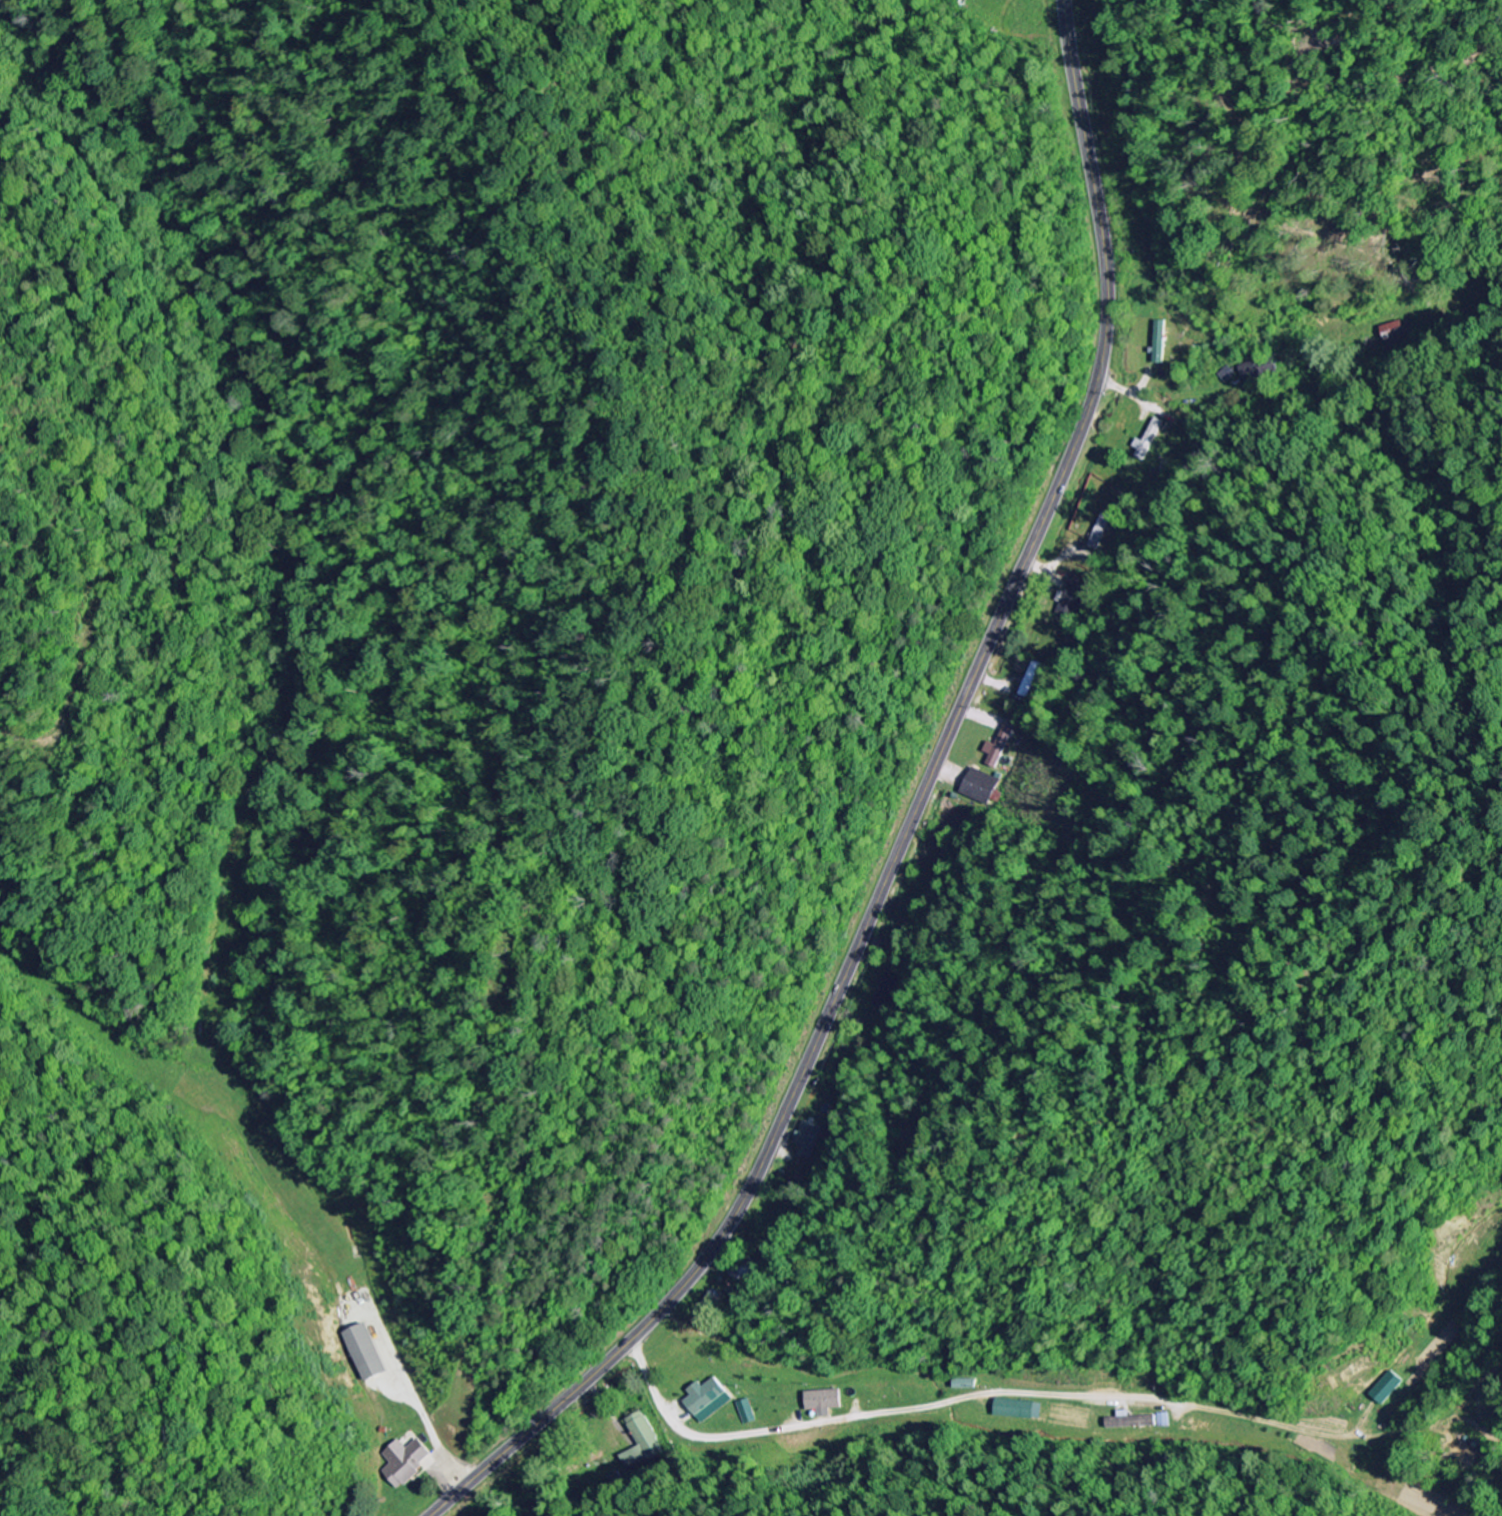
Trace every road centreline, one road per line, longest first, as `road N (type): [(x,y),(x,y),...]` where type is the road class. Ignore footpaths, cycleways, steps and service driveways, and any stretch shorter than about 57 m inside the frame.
road 1 (secondary): [(431,1515),(634,1338),(718,1234),(765,1150),(1062,471),(1098,377),(1104,298),(1099,211),(1066,0)]

